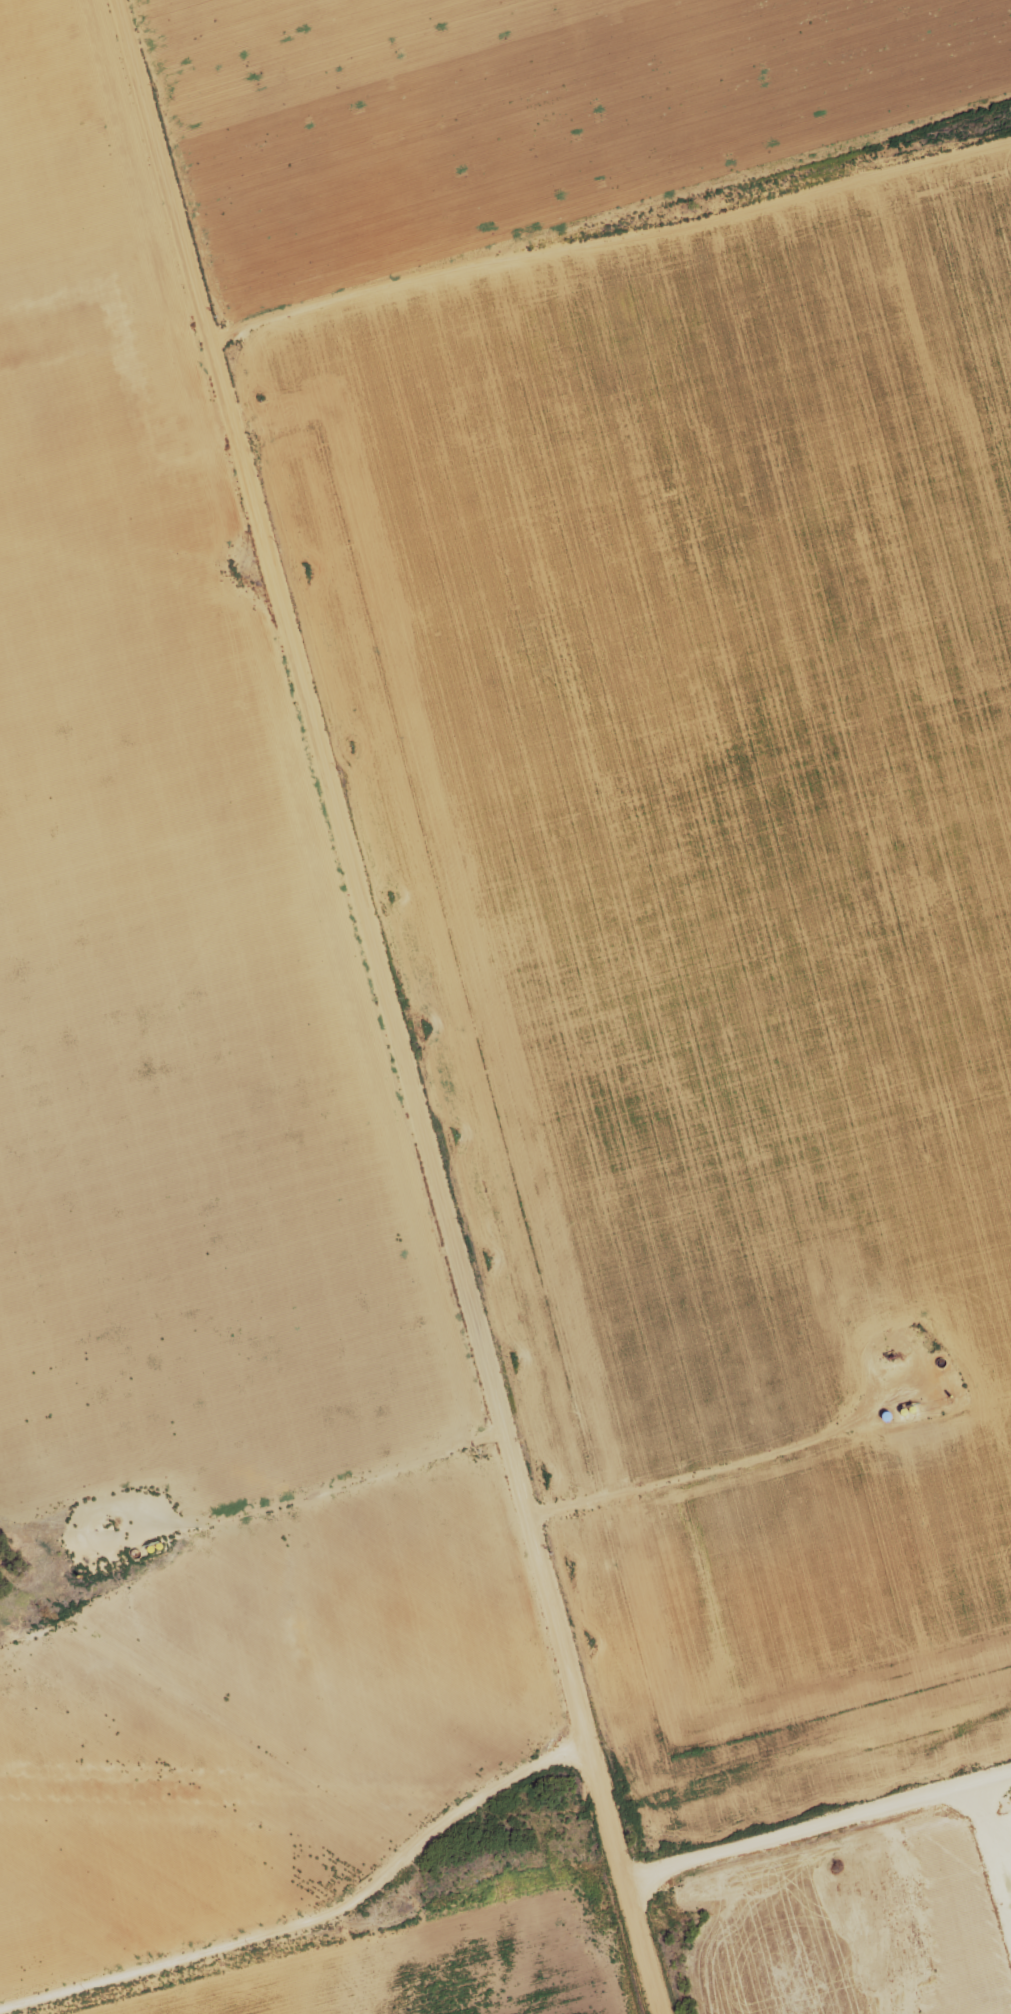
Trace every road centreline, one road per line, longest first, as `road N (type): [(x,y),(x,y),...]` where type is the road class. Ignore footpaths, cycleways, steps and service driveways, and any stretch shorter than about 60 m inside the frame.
road 1 (residential): [(659,2013),(273,671),(258,560),(243,550),(203,337),(183,322),(101,0)]

